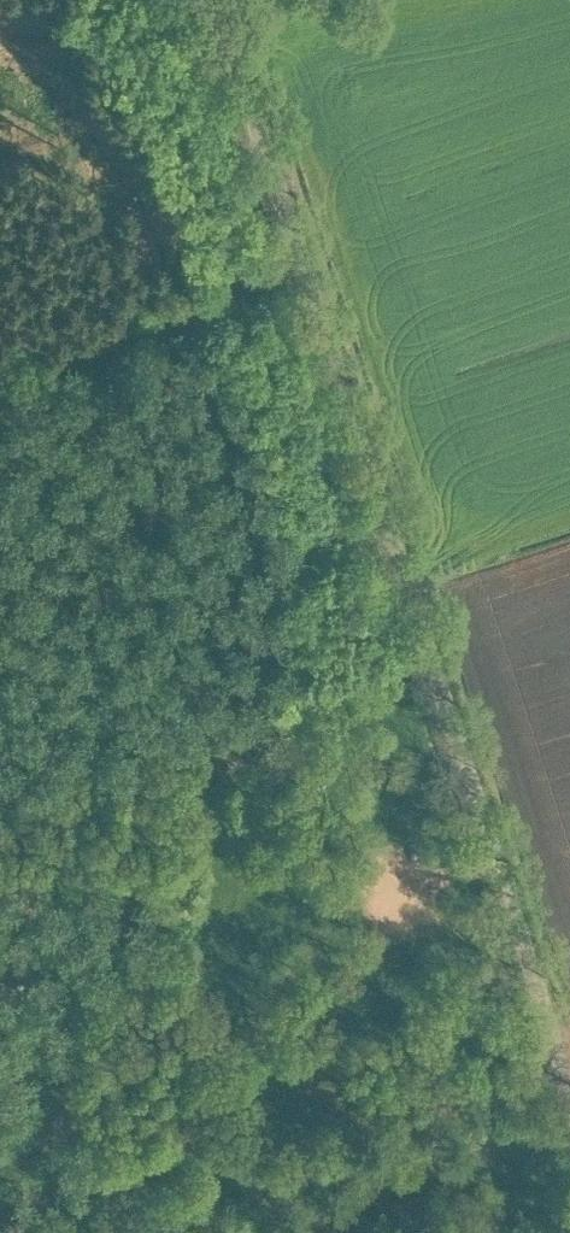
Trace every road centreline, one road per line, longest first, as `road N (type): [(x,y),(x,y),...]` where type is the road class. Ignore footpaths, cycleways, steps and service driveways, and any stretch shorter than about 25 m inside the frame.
road 1 (unclassified): [(569,1102),(295,252),(247,79),(210,0)]
road 2 (track): [(0,386),(295,252)]
road 3 (track): [(354,1232),(464,1152),(569,1108)]

